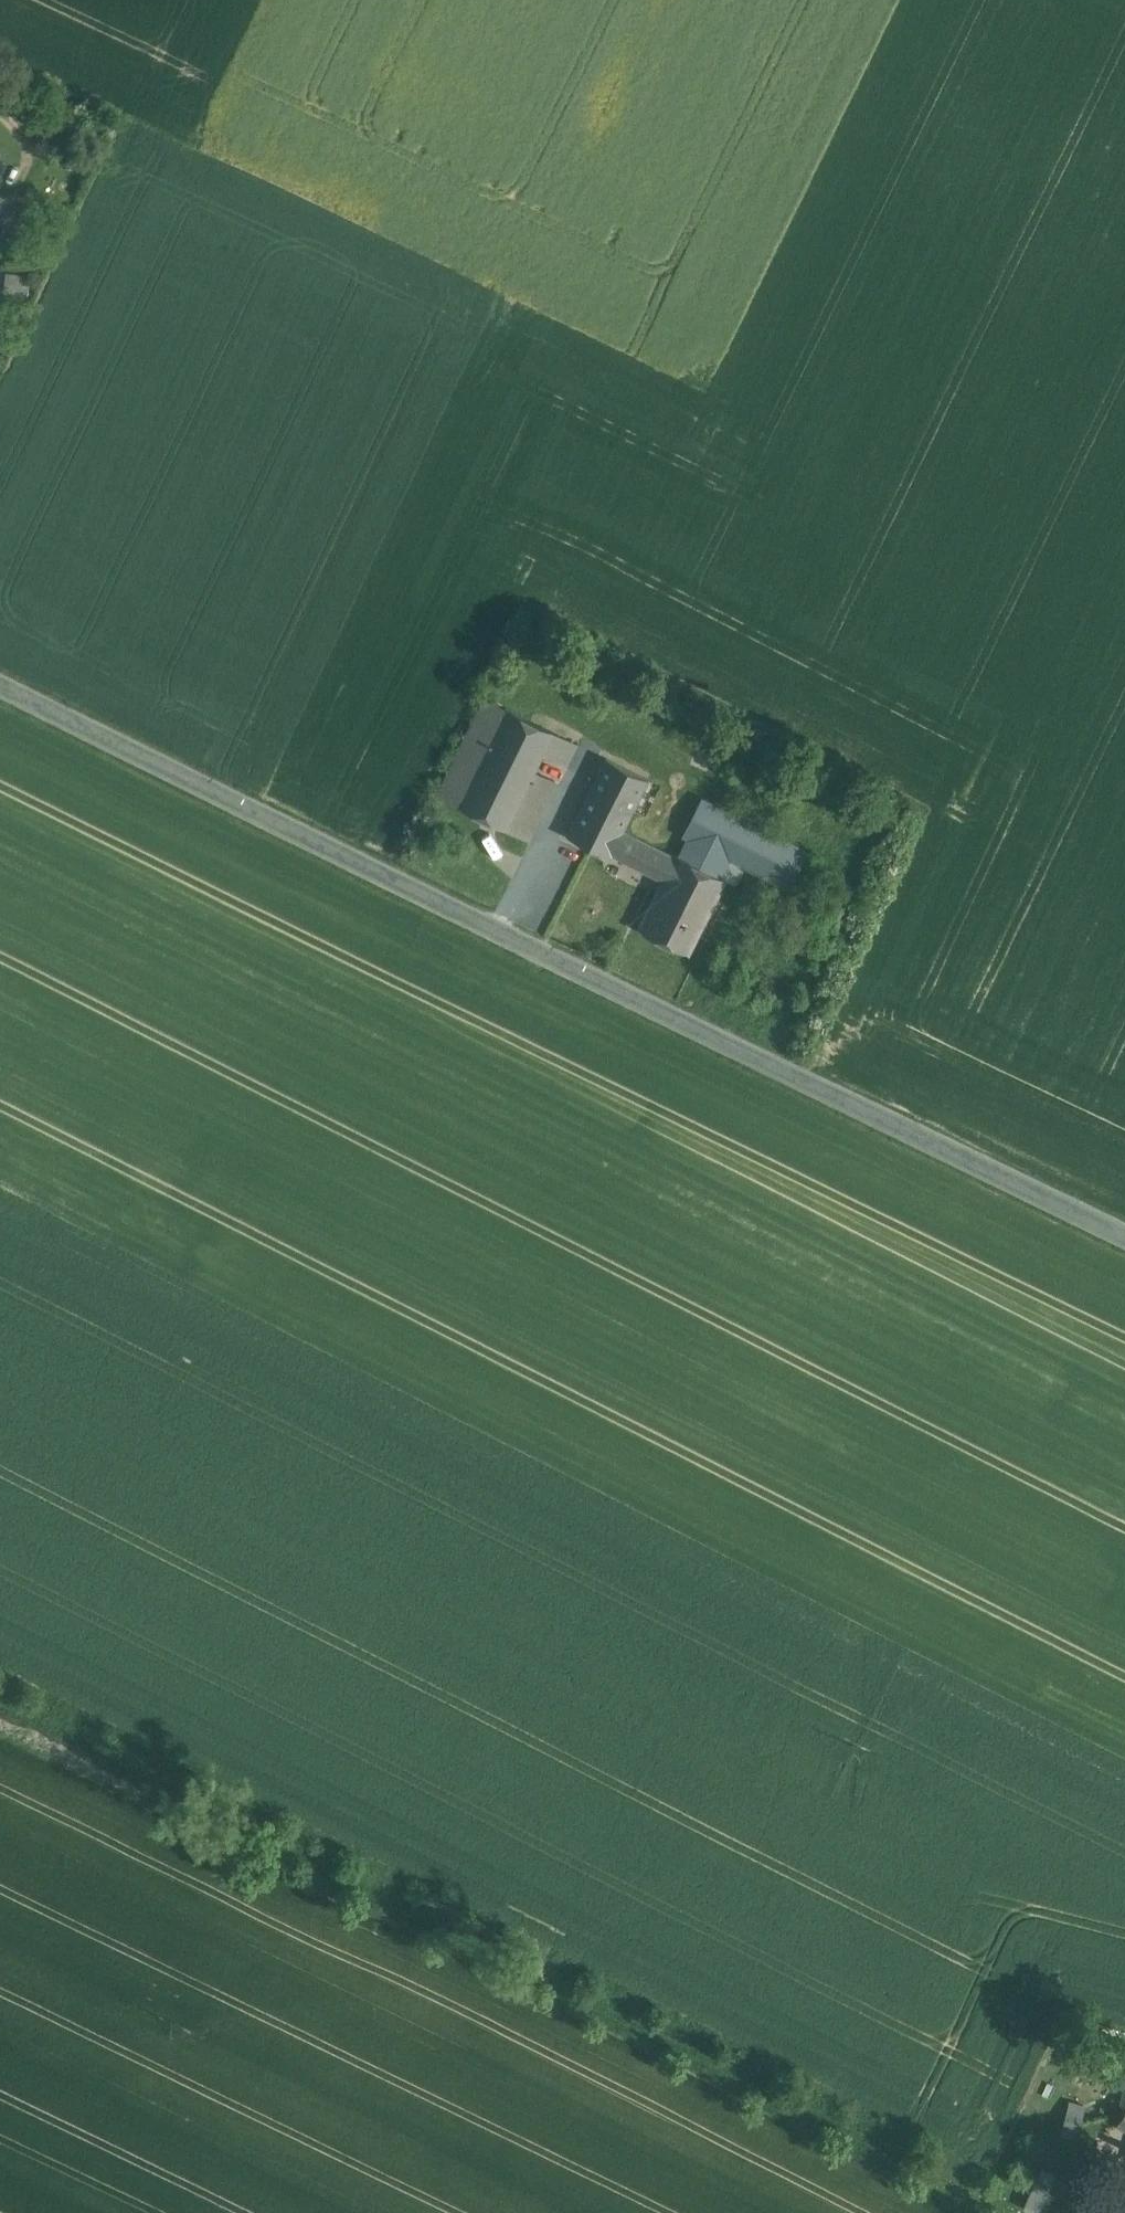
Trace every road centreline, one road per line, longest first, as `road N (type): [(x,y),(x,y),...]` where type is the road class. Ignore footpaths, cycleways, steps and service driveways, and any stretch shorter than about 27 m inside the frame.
road 1 (residential): [(0,684),(603,988),(1124,1238)]

